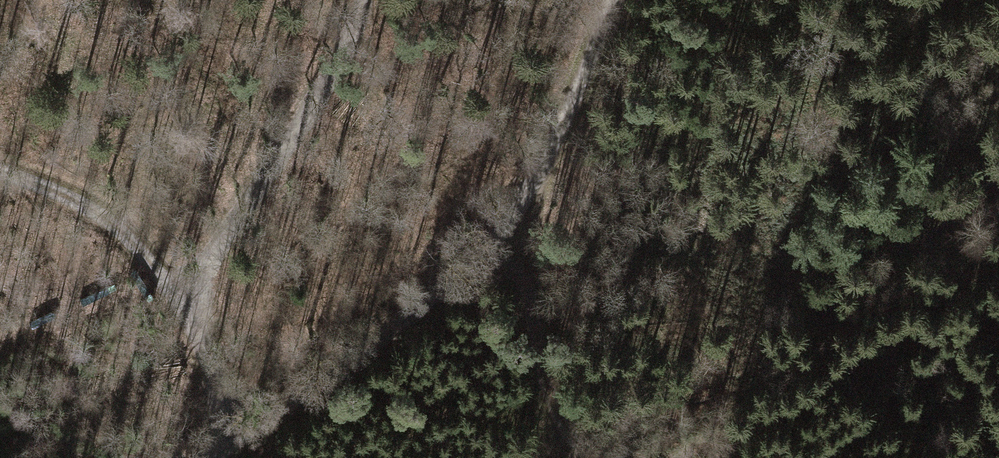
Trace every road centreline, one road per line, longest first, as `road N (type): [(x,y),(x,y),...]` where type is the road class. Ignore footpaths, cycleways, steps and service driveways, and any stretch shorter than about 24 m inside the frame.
road 1 (unclassified): [(205,457),(403,316),(513,217),(571,102),(609,0)]
road 2 (track): [(234,435),(175,300),(134,232),(90,203),(0,169)]
road 3 (track): [(363,0),(330,80),(175,300)]
road 4 (track): [(595,457),(562,427),(513,217)]

